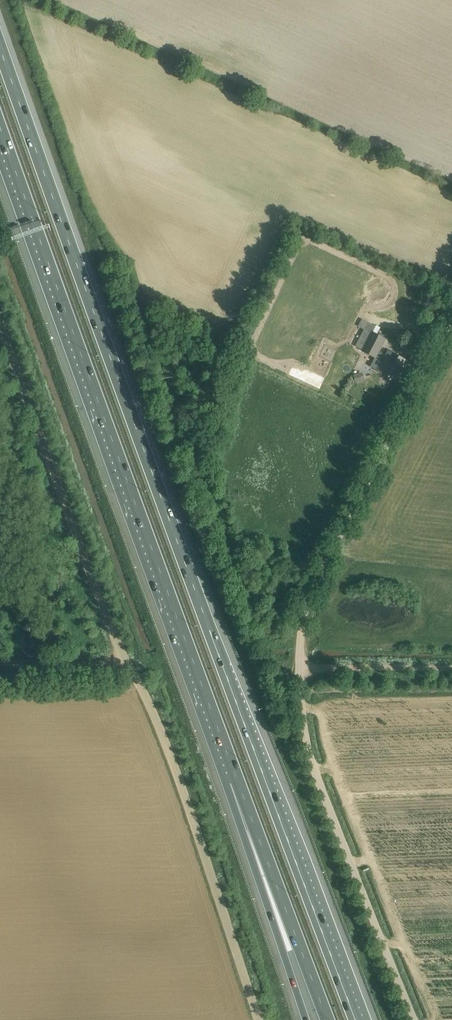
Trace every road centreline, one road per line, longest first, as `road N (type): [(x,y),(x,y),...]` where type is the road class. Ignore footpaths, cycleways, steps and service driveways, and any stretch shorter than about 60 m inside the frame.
road 1 (motorway): [(358,1019),(0,51)]
road 2 (unclassified): [(417,1019),(310,753),(301,630),(308,599),(451,320)]
road 3 (unclassified): [(264,1019),(156,706),(112,635),(0,316)]
road 4 (motorway): [(0,130),(237,781)]
road 5 (motorway): [(237,781),(327,1019)]
road 6 (motorway): [(237,781),(306,1019)]
road 7 (track): [(300,667),(451,669)]
road 8 (track): [(125,657),(0,656)]

